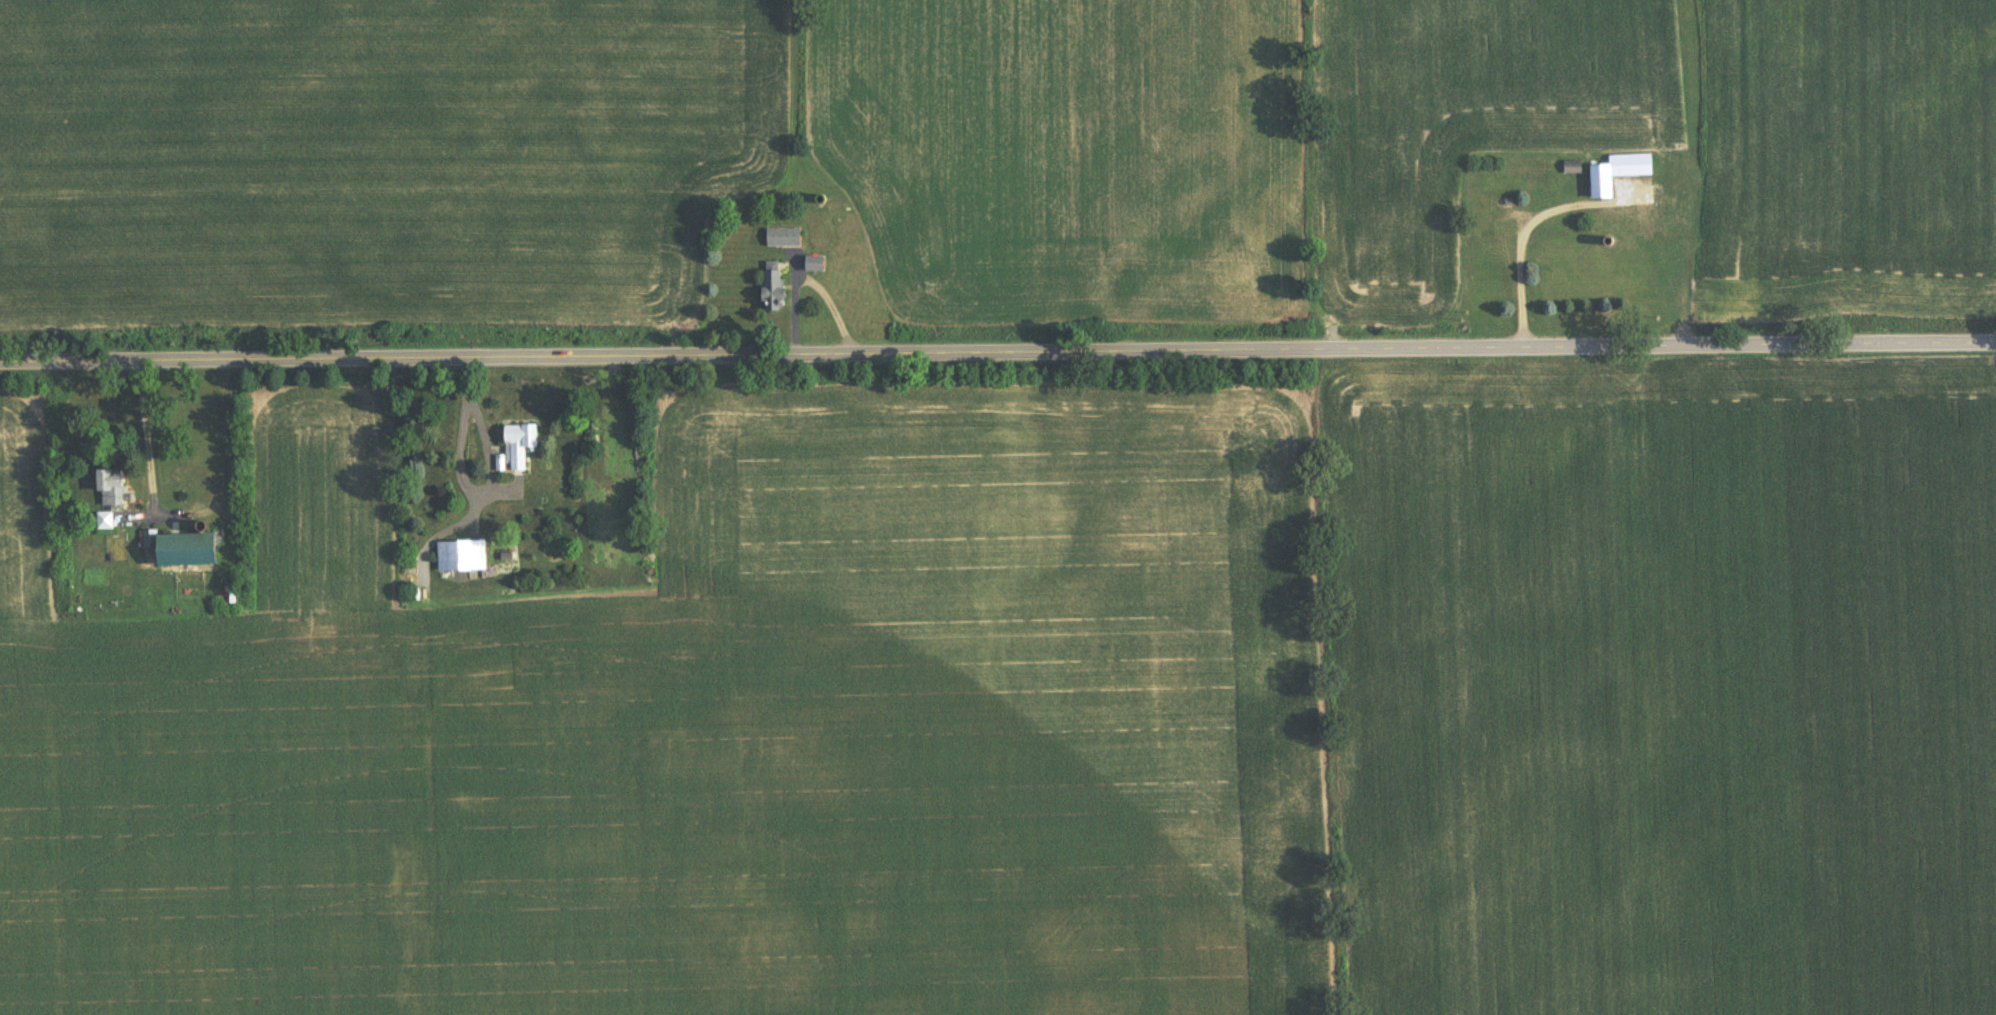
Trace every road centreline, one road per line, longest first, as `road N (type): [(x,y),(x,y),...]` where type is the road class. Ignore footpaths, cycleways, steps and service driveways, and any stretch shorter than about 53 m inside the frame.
road 1 (tertiary): [(0,362),(1995,329)]

